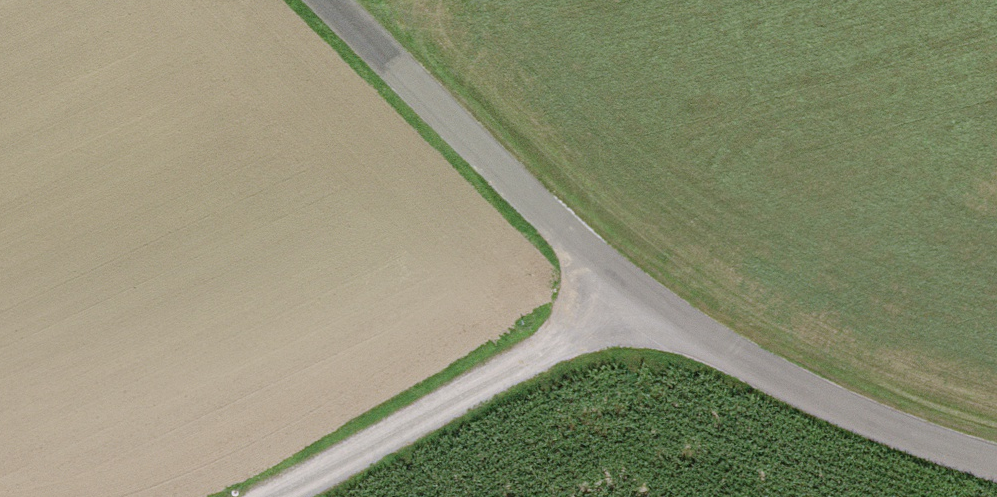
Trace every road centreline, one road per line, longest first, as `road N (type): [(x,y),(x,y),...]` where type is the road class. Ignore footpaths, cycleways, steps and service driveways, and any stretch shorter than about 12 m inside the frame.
road 1 (unclassified): [(329,0),(623,300),(901,434),(996,460)]
road 2 (track): [(293,496),(623,300)]

